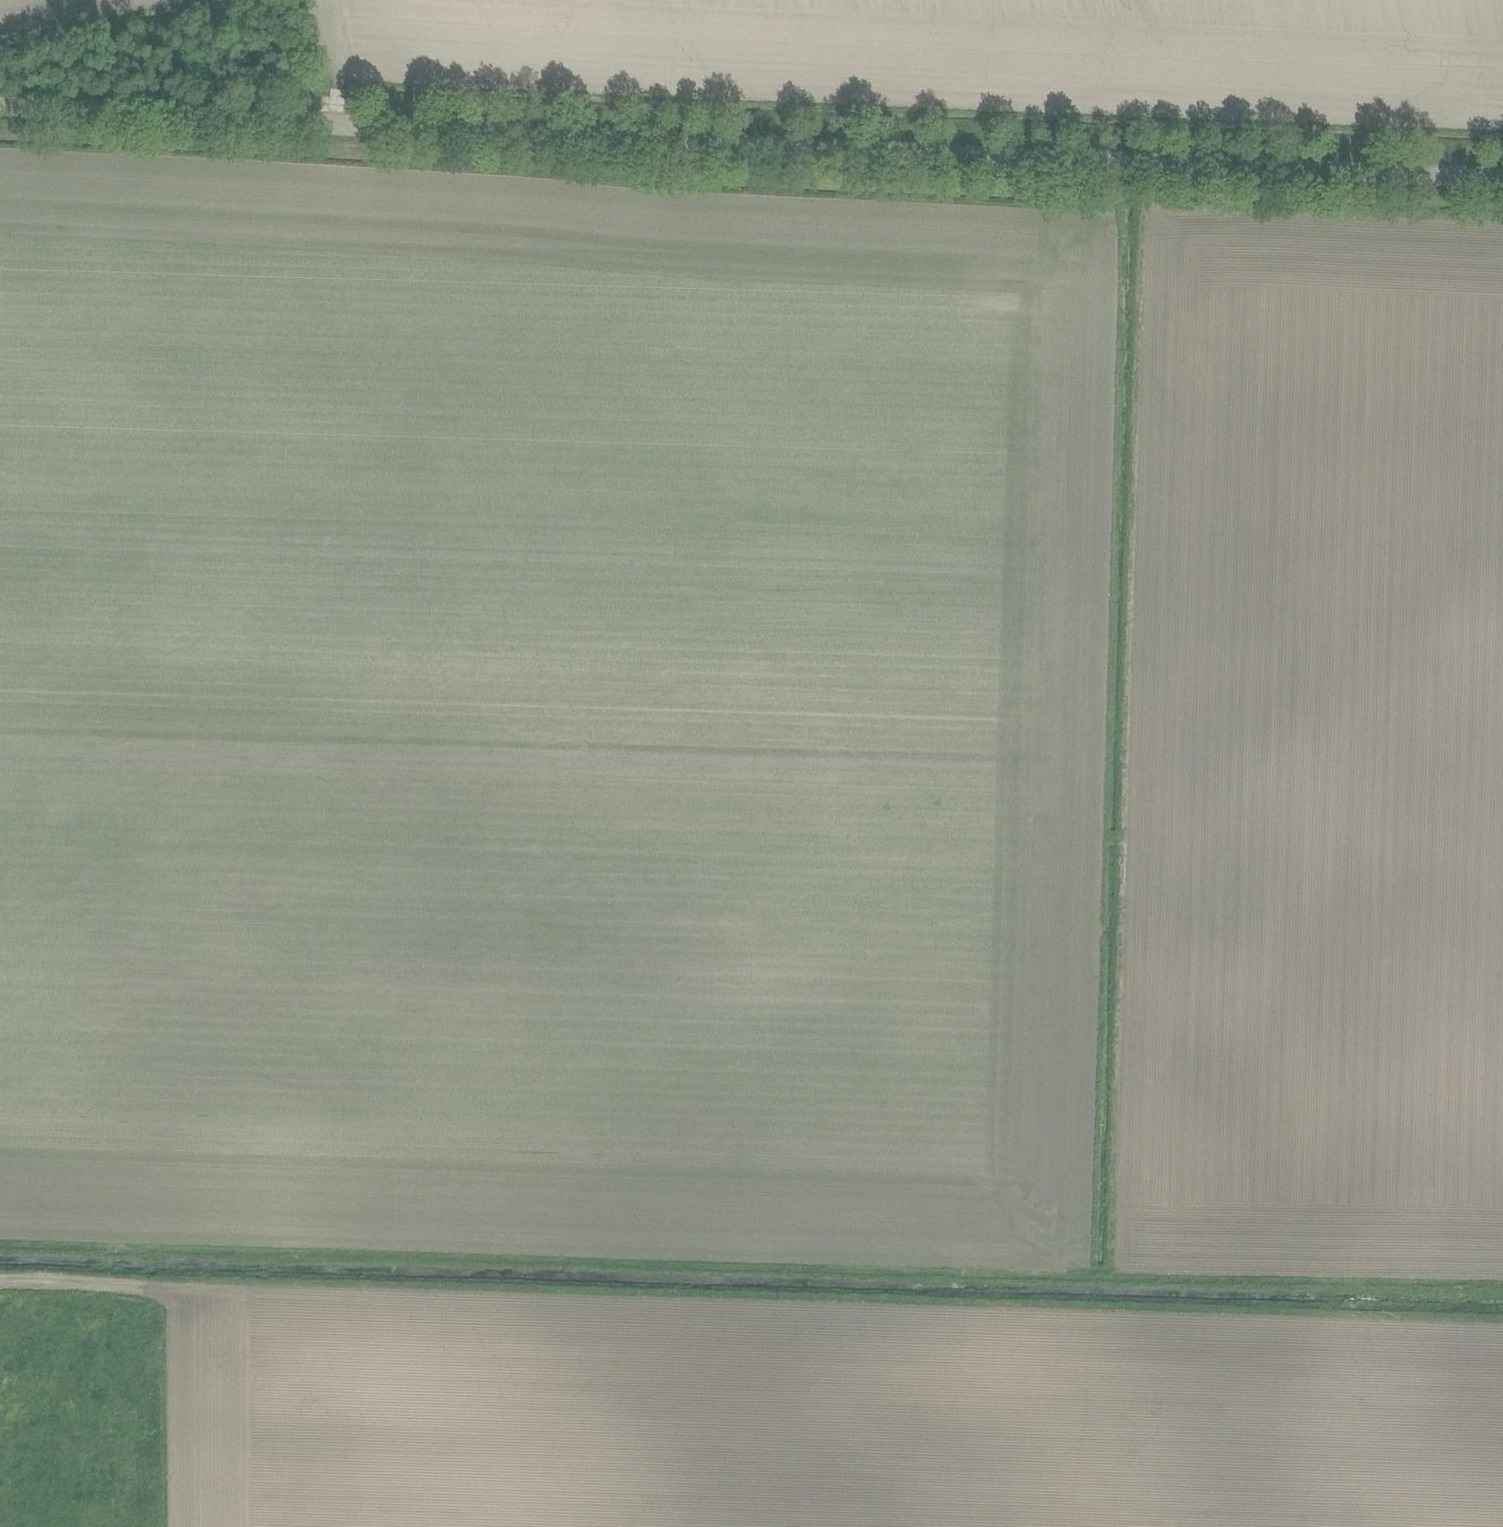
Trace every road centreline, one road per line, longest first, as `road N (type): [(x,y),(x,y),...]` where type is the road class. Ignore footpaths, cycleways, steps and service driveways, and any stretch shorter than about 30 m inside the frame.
road 1 (tertiary): [(1502,173),(0,111)]

